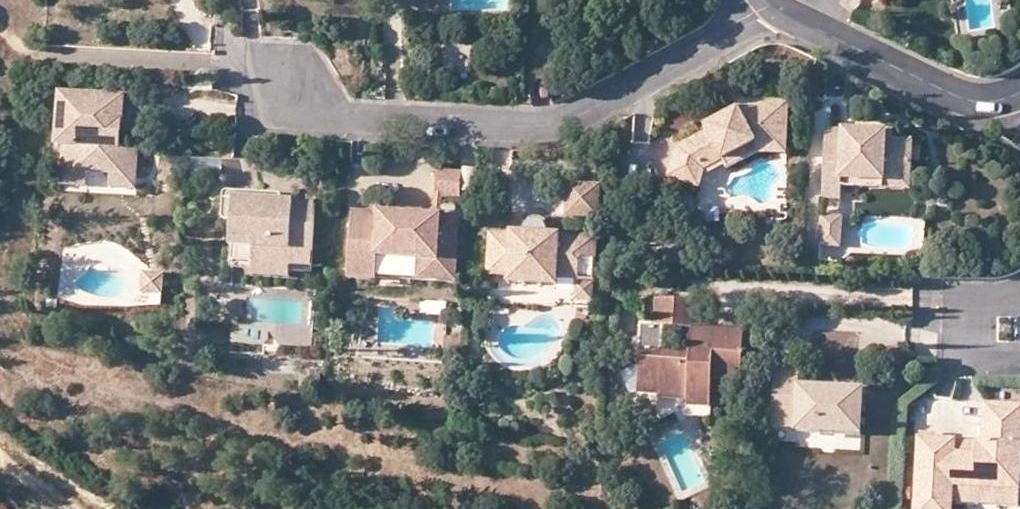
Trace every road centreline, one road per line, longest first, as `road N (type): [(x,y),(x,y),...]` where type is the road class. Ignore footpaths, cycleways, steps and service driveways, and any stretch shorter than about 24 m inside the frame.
road 1 (residential): [(272,79),(352,120),(553,122),(612,99),(773,9)]
road 2 (residential): [(773,9),(965,100),(1019,93)]
road 3 (residential): [(1019,354),(974,355),(961,344),(962,309),(971,301),(1019,292)]

